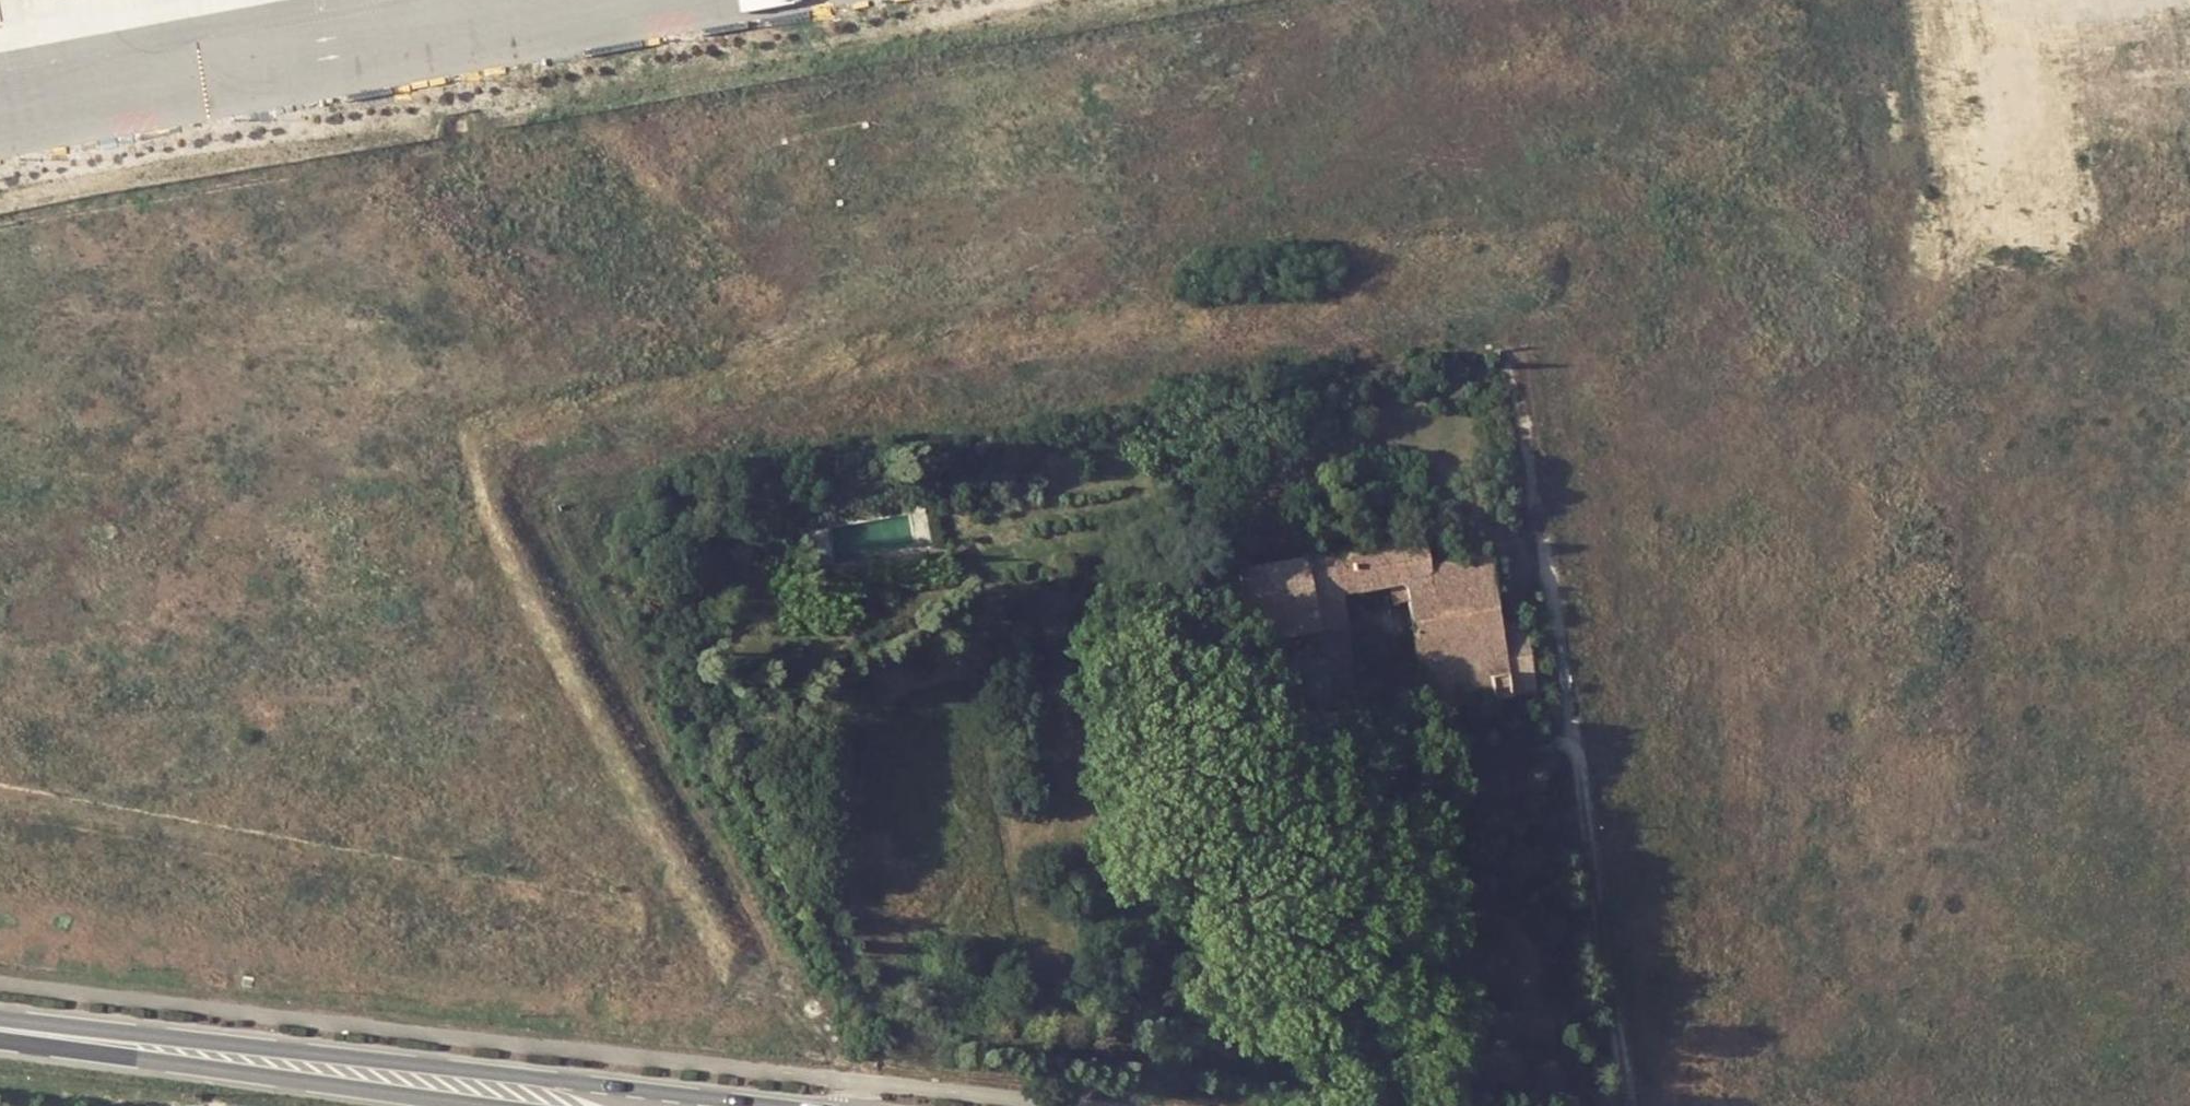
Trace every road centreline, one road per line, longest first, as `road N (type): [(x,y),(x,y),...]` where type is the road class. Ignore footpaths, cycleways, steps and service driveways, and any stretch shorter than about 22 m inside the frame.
road 1 (secondary): [(770,1105),(0,1030)]
road 2 (secondary): [(0,1033),(504,1105)]

